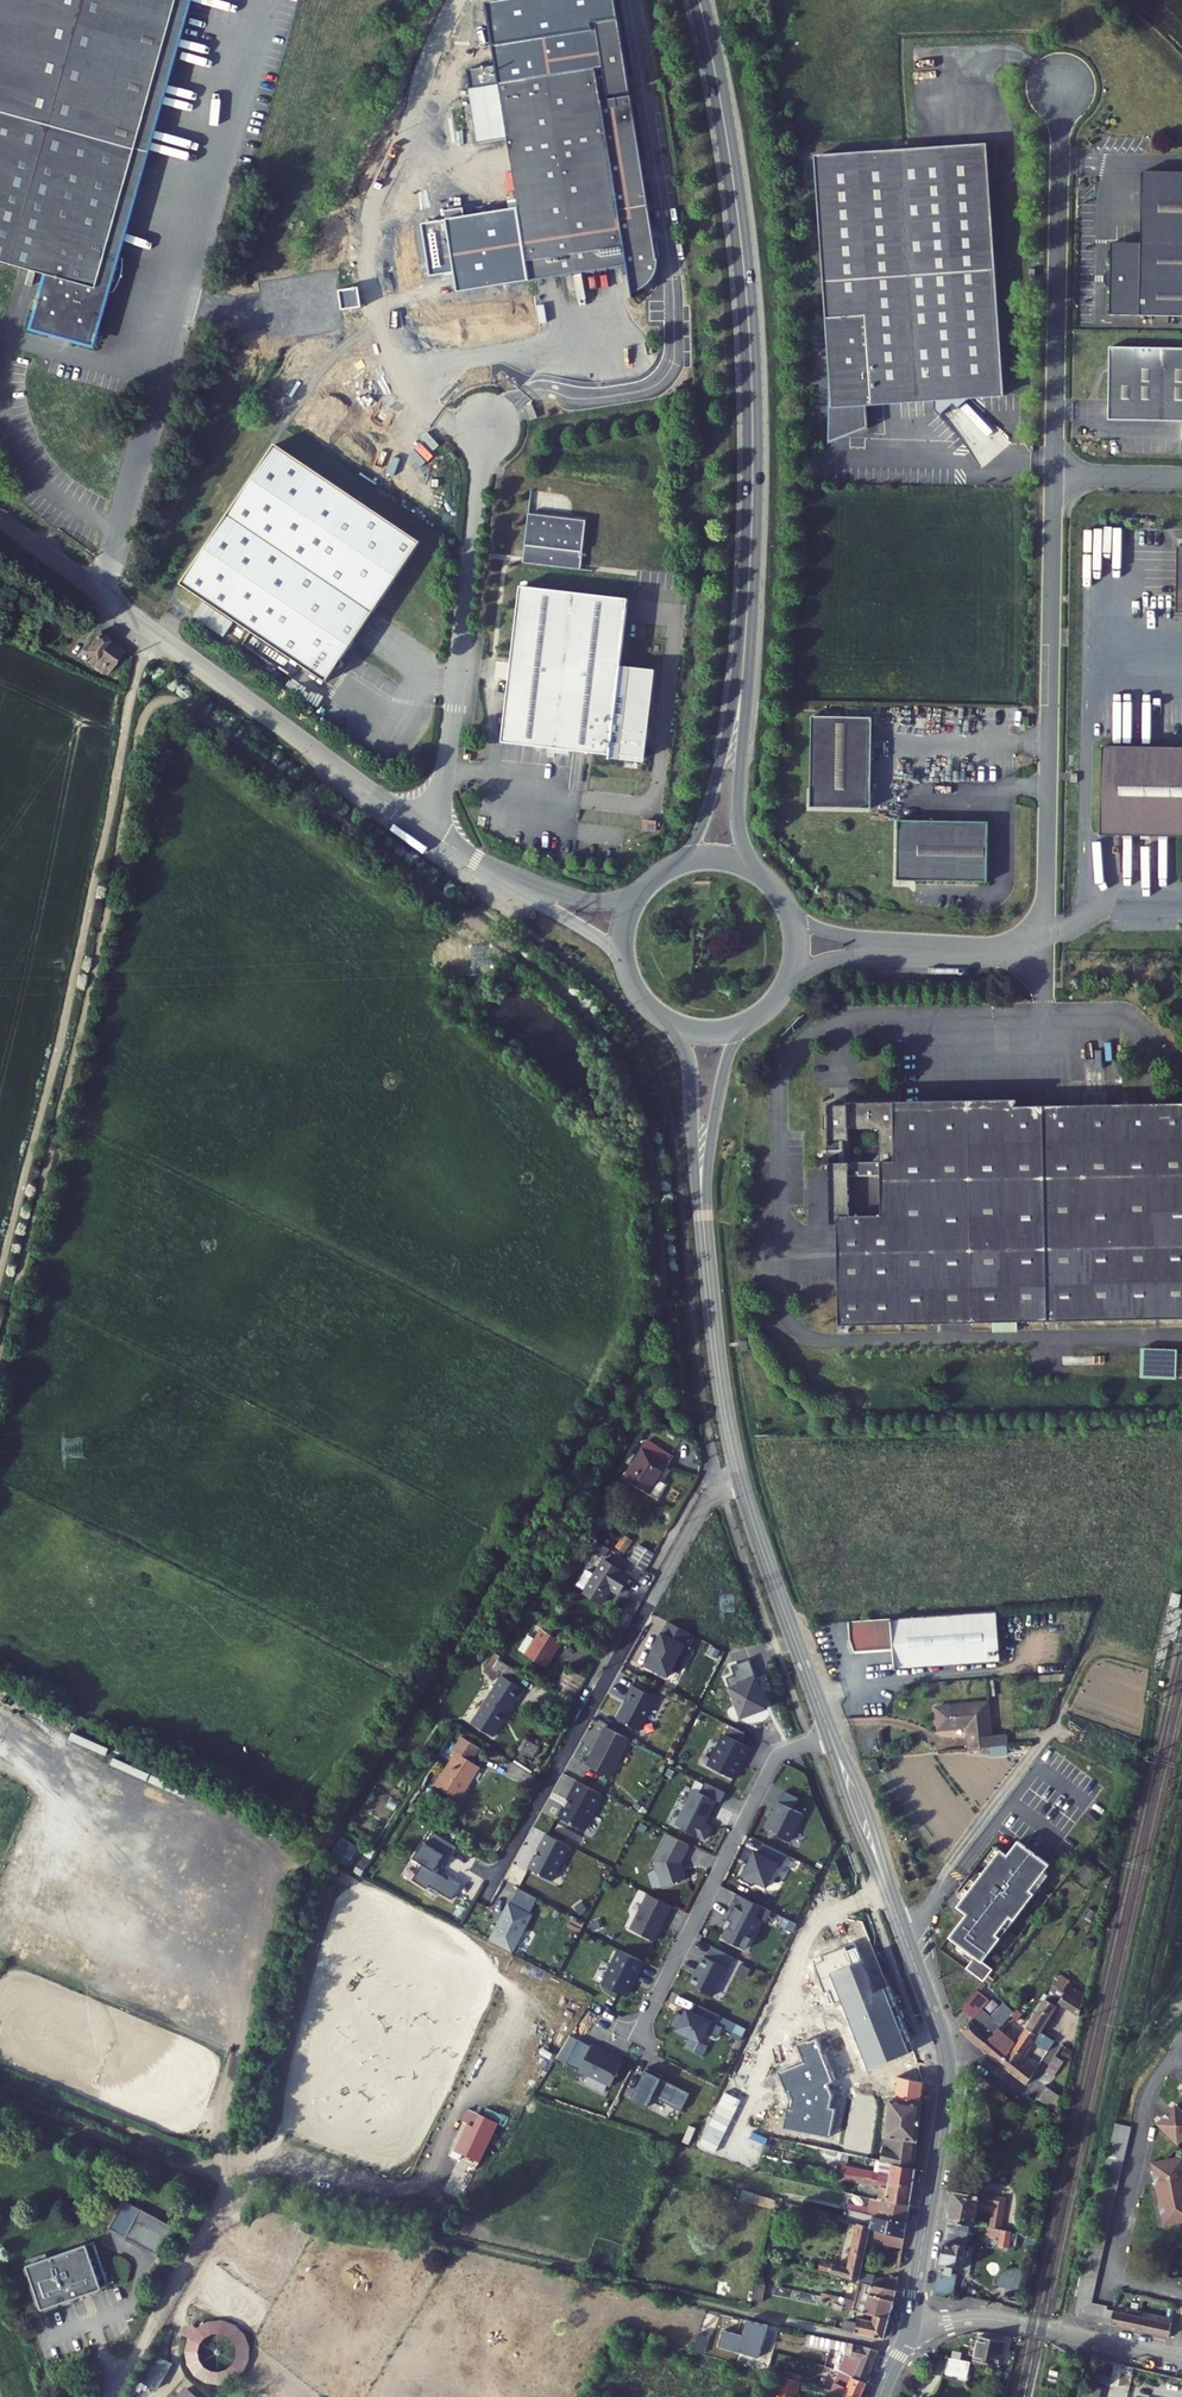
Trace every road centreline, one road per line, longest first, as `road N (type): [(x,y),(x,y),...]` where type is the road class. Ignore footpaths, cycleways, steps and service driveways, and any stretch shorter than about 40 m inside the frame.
road 1 (tertiary): [(743,668),(753,481),(748,308),(727,141),(699,0)]
road 2 (tertiary): [(912,2326),(947,2066),(829,1735)]
road 3 (residential): [(955,950),(1046,951),(1053,476)]
road 4 (residential): [(428,832),(0,519)]
road 5 (residential): [(740,1478),(703,1508),(492,1887)]
road 6 (residential): [(1053,476),(1059,87)]
road 7 (residential): [(829,1735),(773,1764),(637,2037)]
road 8 (residential): [(445,770),(484,425)]
road 9 (residential): [(1181,2298),(1108,2278),(1150,2090),(1181,2053)]
road 10 (tertiary): [(829,1735),(740,1478)]
road 11 (tertiary): [(740,1478),(720,1382),(703,1218)]
road 12 (tertiary): [(743,668),(704,818),(674,865)]
road 13 (tertiary): [(758,872),(739,826),(743,668)]
road 14 (tertiary): [(667,1023),(688,1061),(703,1218)]
road 15 (tertiary): [(703,1218),(726,1068),(745,1027)]
road 16 (residential): [(480,864),(624,965)]
road 17 (residential): [(912,2326),(987,2319),(1085,2338)]
road 18 (residential): [(955,950),(837,934),(791,911)]
road 19 (residential): [(791,981),(844,959),(955,950)]
road 20 (residential): [(640,892),(582,900),(480,864)]
road 21 (residential): [(1181,476),(1053,476)]

